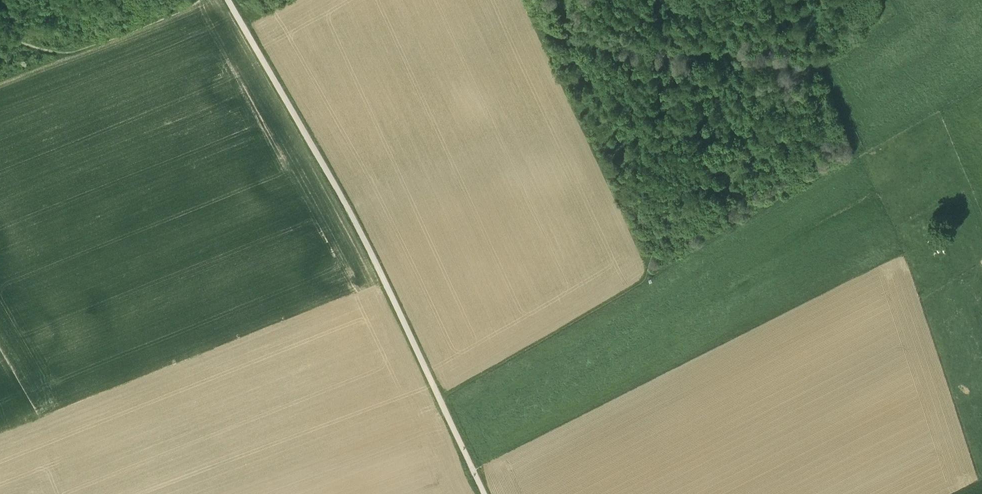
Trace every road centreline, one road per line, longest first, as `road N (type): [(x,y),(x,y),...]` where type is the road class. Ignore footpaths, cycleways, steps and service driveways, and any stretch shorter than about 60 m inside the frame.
road 1 (track): [(484,493),(344,200),(228,0)]

